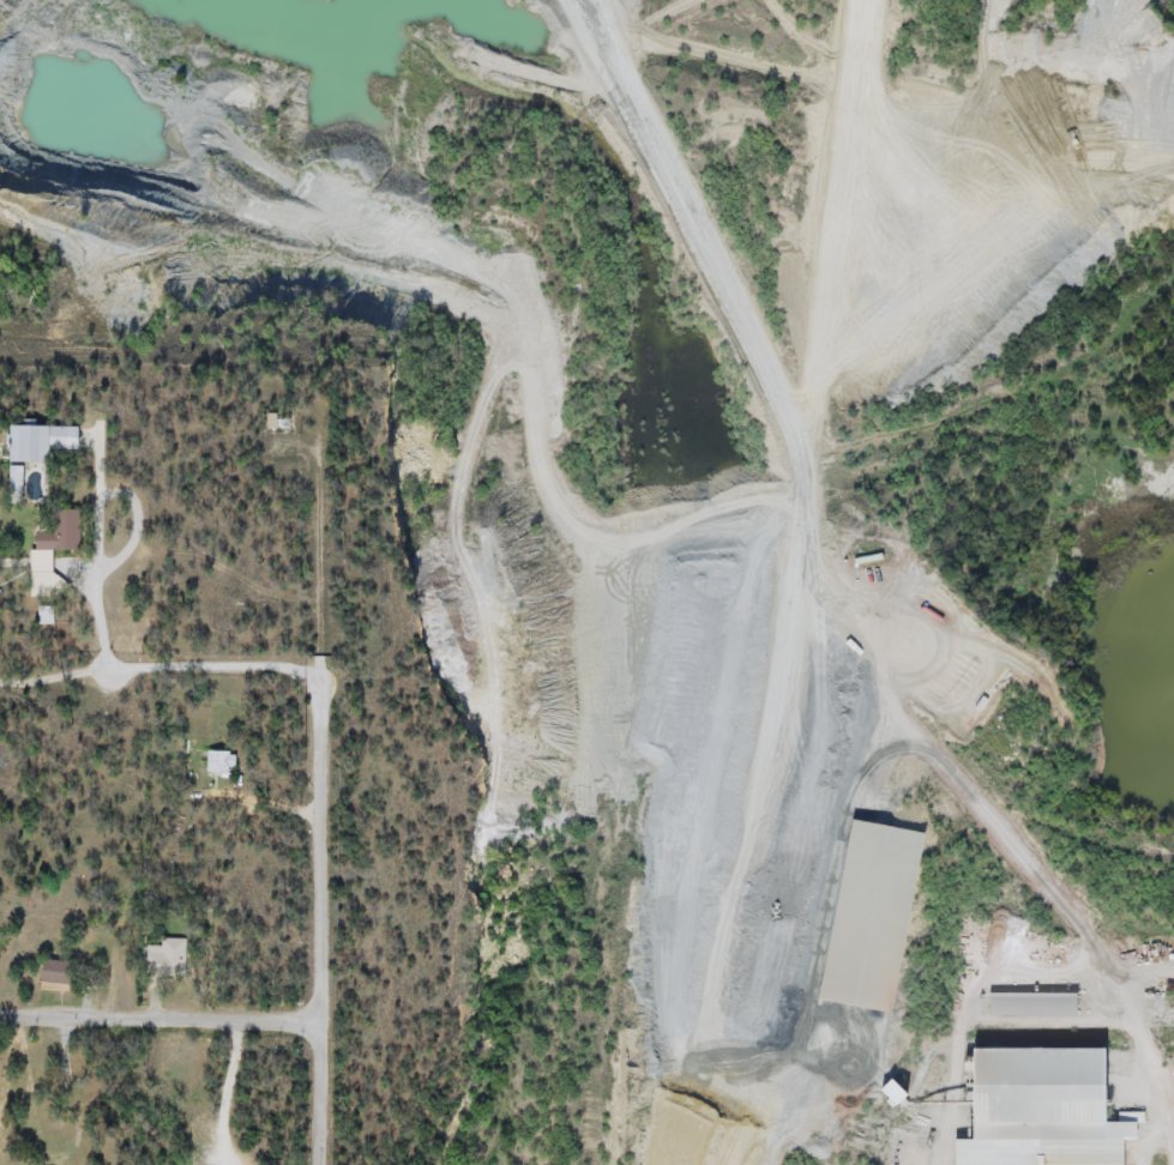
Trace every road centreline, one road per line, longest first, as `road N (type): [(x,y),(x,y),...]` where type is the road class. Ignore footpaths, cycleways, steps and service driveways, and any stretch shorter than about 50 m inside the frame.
road 1 (residential): [(923,1164),(867,1069),(805,1003),(790,965),(805,571),(788,443),(769,382),(637,129)]
road 2 (residential): [(805,571),(1096,956),(1157,1063),(1172,1164)]
road 3 (residential): [(312,665),(323,699),(321,1164)]
road 4 (residential): [(312,665),(115,654),(106,645),(100,575),(138,533),(144,505),(120,477)]
road 5 (residential): [(448,0),(457,23),(489,42),(596,84),(637,129),(601,0)]
road 6 (residential): [(319,1021),(0,1015)]
road 7 (residential): [(162,799),(321,811)]

